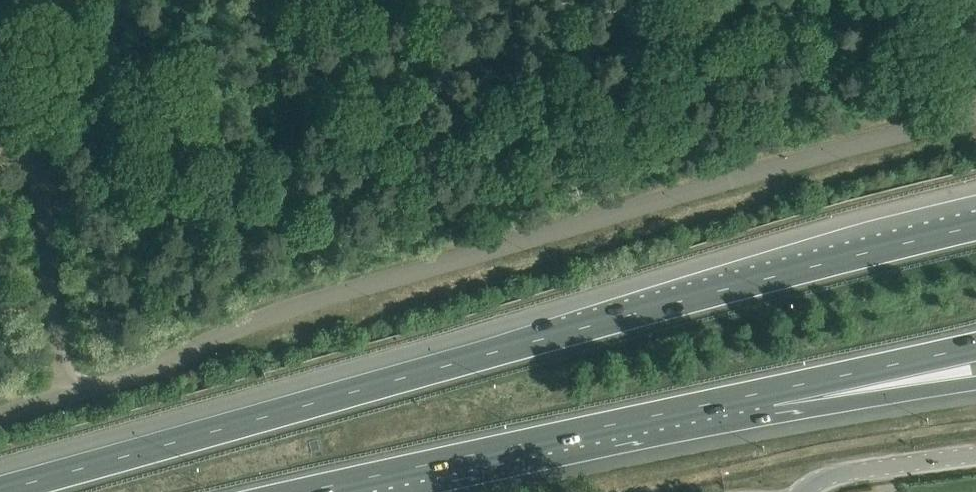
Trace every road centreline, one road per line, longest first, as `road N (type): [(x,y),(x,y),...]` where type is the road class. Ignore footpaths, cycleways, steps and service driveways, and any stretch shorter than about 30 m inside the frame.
road 1 (motorway): [(975,227),(547,338),(5,491)]
road 2 (unclassified): [(64,397),(267,321),(975,116)]
road 3 (motorway): [(304,491),(773,390)]
road 4 (unclassified): [(64,397),(41,187),(28,161),(0,144)]
road 5 (motorway): [(773,390),(975,348)]
road 6 (motorway): [(773,390),(975,383)]
road 7 (unclassified): [(975,456),(845,474),(803,491)]

